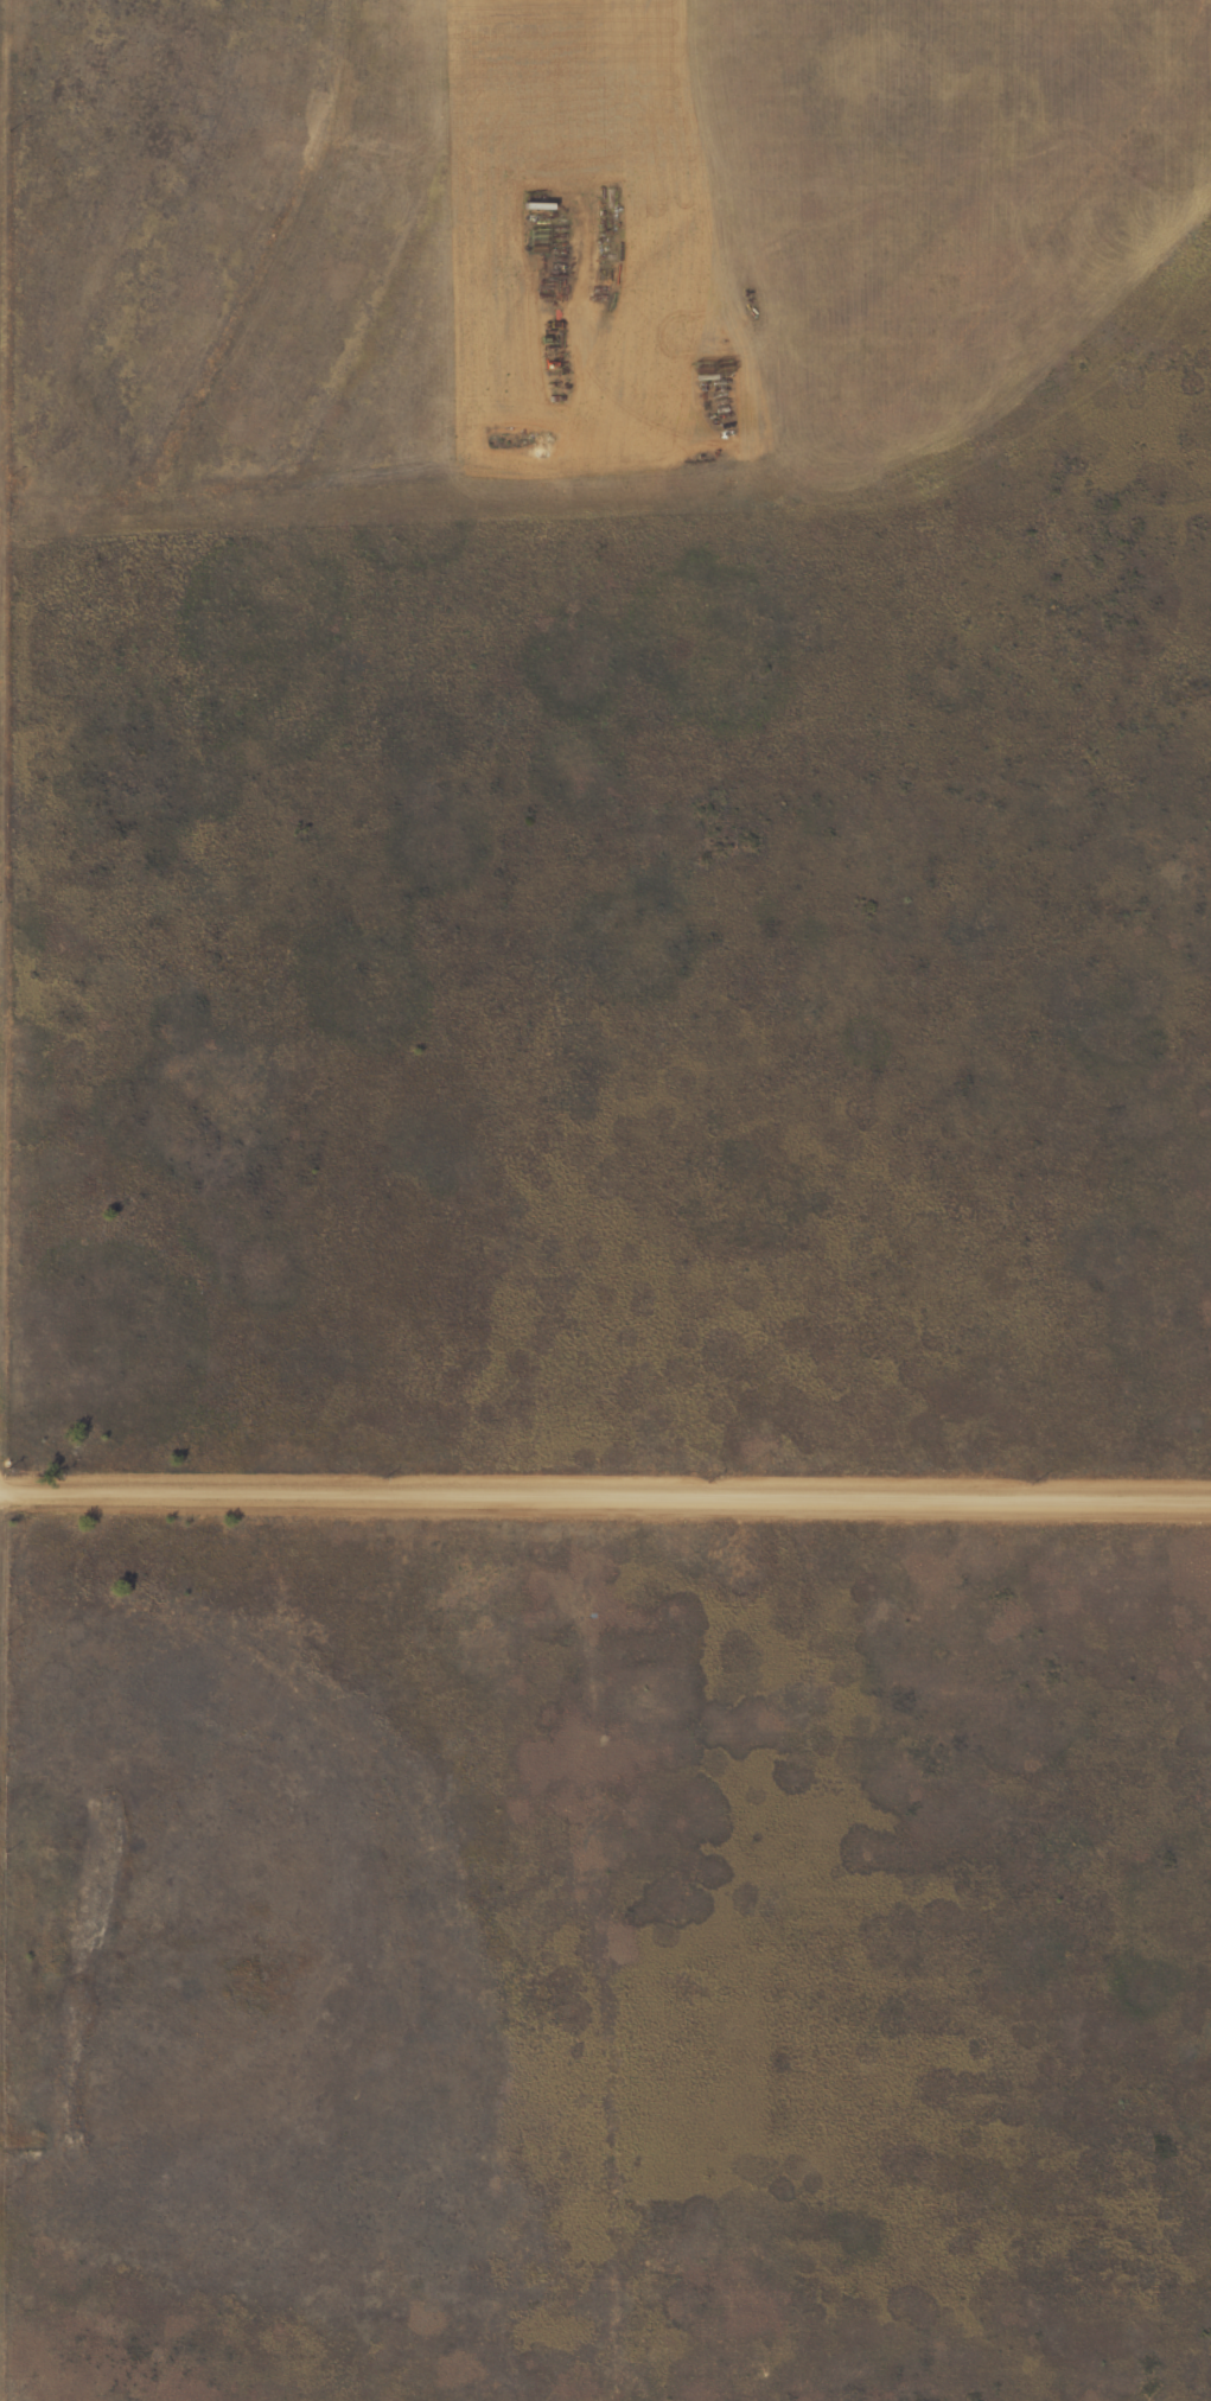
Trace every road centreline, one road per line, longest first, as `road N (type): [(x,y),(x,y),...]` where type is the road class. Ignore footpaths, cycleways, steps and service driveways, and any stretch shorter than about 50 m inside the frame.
road 1 (residential): [(1210,1494),(0,1483)]
road 2 (residential): [(0,1950),(2,1483)]
road 3 (residential): [(2,1483),(0,1179)]

